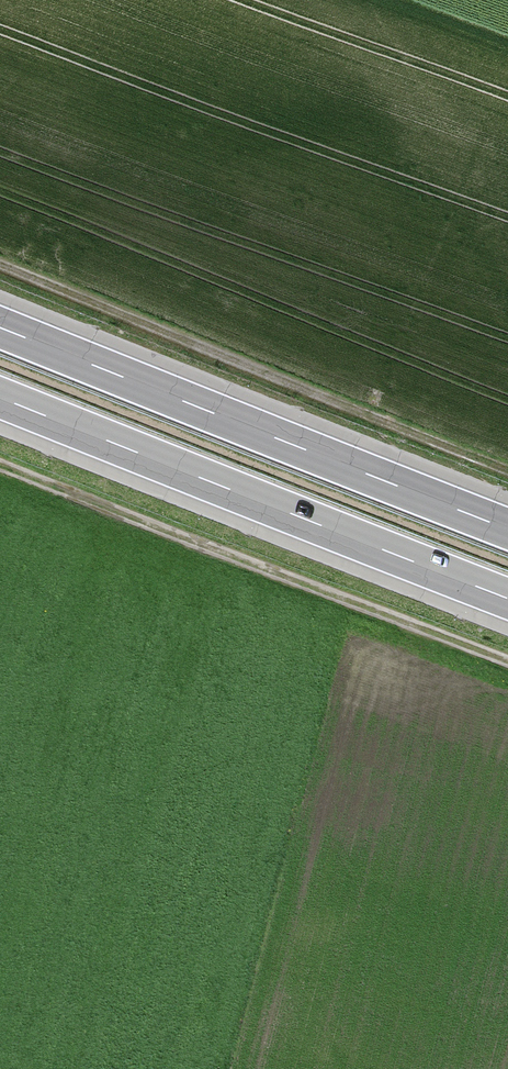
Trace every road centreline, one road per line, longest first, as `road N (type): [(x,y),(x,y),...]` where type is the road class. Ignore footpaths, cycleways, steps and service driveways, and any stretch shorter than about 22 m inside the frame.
road 1 (track): [(507,476),(0,270)]
road 2 (motorway): [(0,396),(507,599)]
road 3 (motorway): [(507,529),(0,327)]
road 4 (track): [(507,667),(0,470)]

